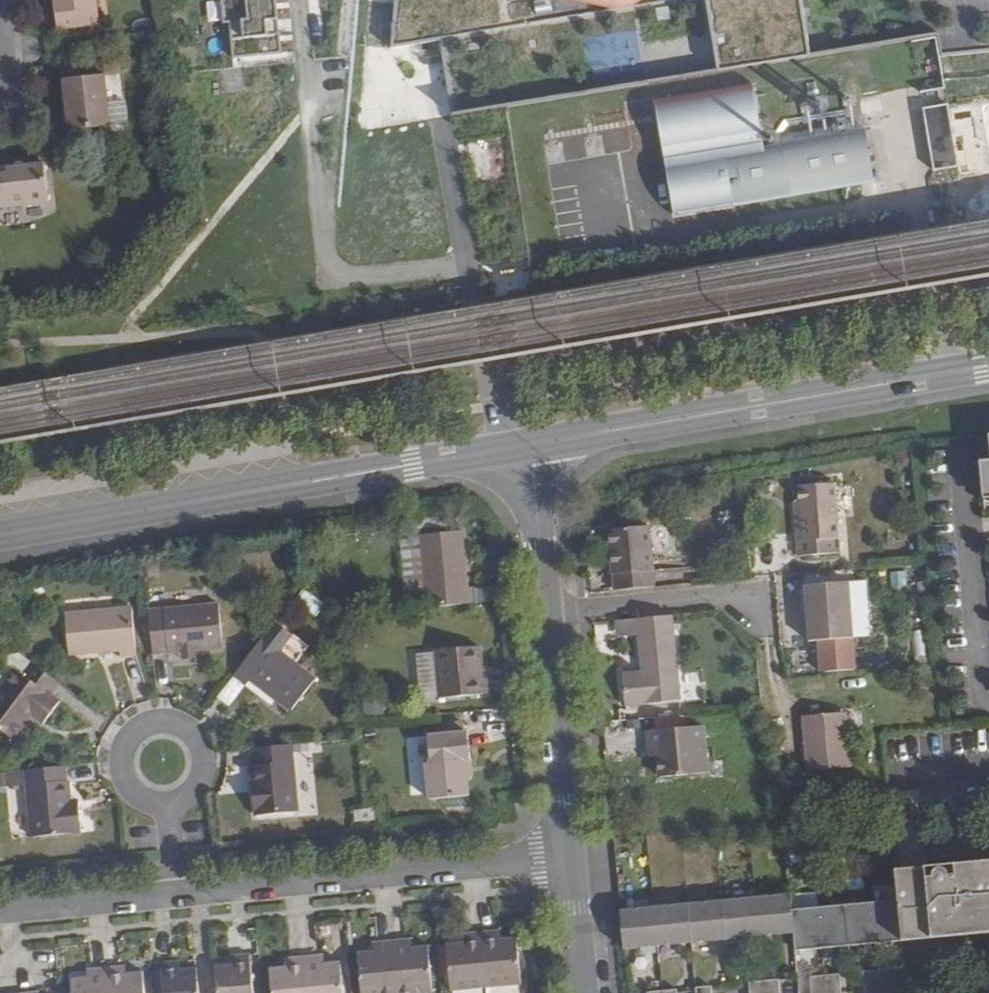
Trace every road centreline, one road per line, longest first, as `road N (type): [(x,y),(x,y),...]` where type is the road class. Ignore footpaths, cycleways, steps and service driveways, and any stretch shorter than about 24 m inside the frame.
road 1 (residential): [(572,857),(0,913)]
road 2 (residential): [(0,539),(533,445)]
road 3 (residential): [(533,445),(988,365)]
road 4 (residential): [(572,857),(533,445)]
road 5 (residential): [(585,992),(572,857)]

